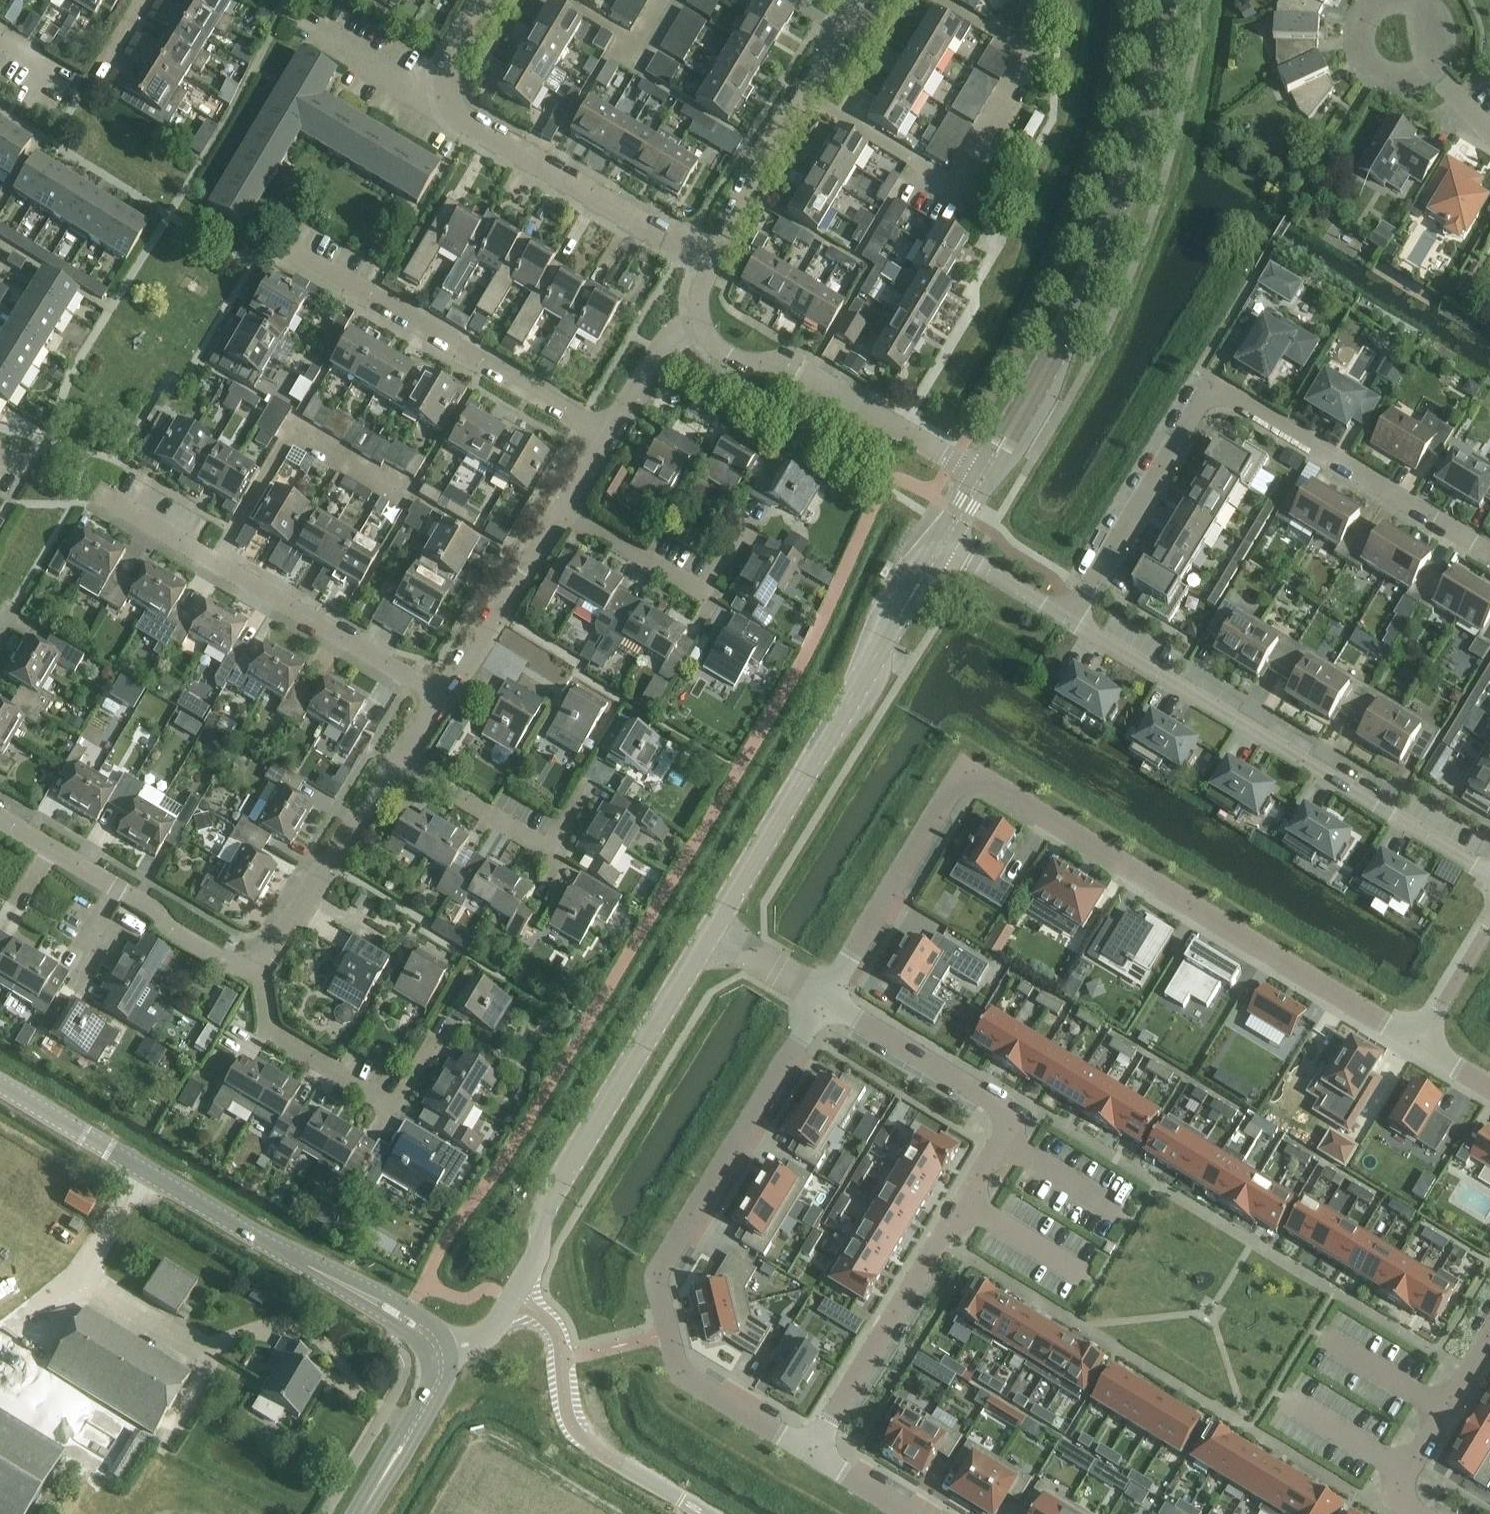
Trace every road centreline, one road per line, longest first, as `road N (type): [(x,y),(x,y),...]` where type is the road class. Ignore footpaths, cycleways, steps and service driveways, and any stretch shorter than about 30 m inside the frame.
road 1 (residential): [(1419,1043),(981,778),(961,778),(825,1002)]
road 2 (residential): [(825,1002),(1010,1113),(1012,1125),(812,1450)]
road 3 (residential): [(1489,554),(1211,388),(1068,620)]
road 4 (residential): [(825,1002),(658,1276),(685,1376),(812,1450)]
road 5 (tertiary): [(441,1349),(428,1332),(0,1083)]
road 6 (tertiary): [(985,477),(1097,265),(1123,198),(1161,0)]
road 7 (residential): [(1068,620),(1489,875)]
road 8 (tertiary): [(711,935),(942,544)]
road 9 (residential): [(801,93),(960,188),(1020,84),(1022,49),(939,0)]
road 10 (tertiary): [(513,1300),(538,1256),(544,1211),(562,1178),(711,935)]
road 11 (residential): [(444,699),(103,496)]
road 12 (residential): [(610,436),(289,250)]
road 13 (residential): [(985,477),(787,361),(729,356),(703,326)]
road 14 (residential): [(708,266),(478,129),(449,93)]
road 15 (unclassified): [(707,1513),(585,1439),(569,1419),(557,1331),(513,1300)]
road 16 (residential): [(592,785),(551,851),(398,758)]
road 17 (residential): [(257,964),(398,758)]
road 18 (residential): [(444,699),(568,511)]
road 19 (residential): [(395,1109),(270,1034),(257,964)]
road 20 (residential): [(1489,1337),(1410,1474),(1402,1495),(1418,1513)]
road 21 (residential): [(708,266),(801,93)]
road 22 (tertiary): [(359,1513),(439,1381),(441,1349)]
road 23 (residential): [(1420,4),(1379,5),(1361,26),(1358,47),(1372,72),(1391,81),(1430,67)]
road 24 (residential): [(257,964),(226,964),(168,931),(158,912),(118,889)]
road 25 (residential): [(705,596),(568,511)]
road 26 (residential): [(449,93),(423,94),(312,28)]
road 27 (residential): [(610,436),(669,337),(703,326)]
road 28 (residential): [(942,544),(1068,620)]
road 29 (residential): [(1419,1043),(1489,925)]
road 30 (residential): [(118,889),(0,822)]
road 31 (residential): [(711,935),(825,1002)]
road 32 (residential): [(812,1450),(918,1513)]

